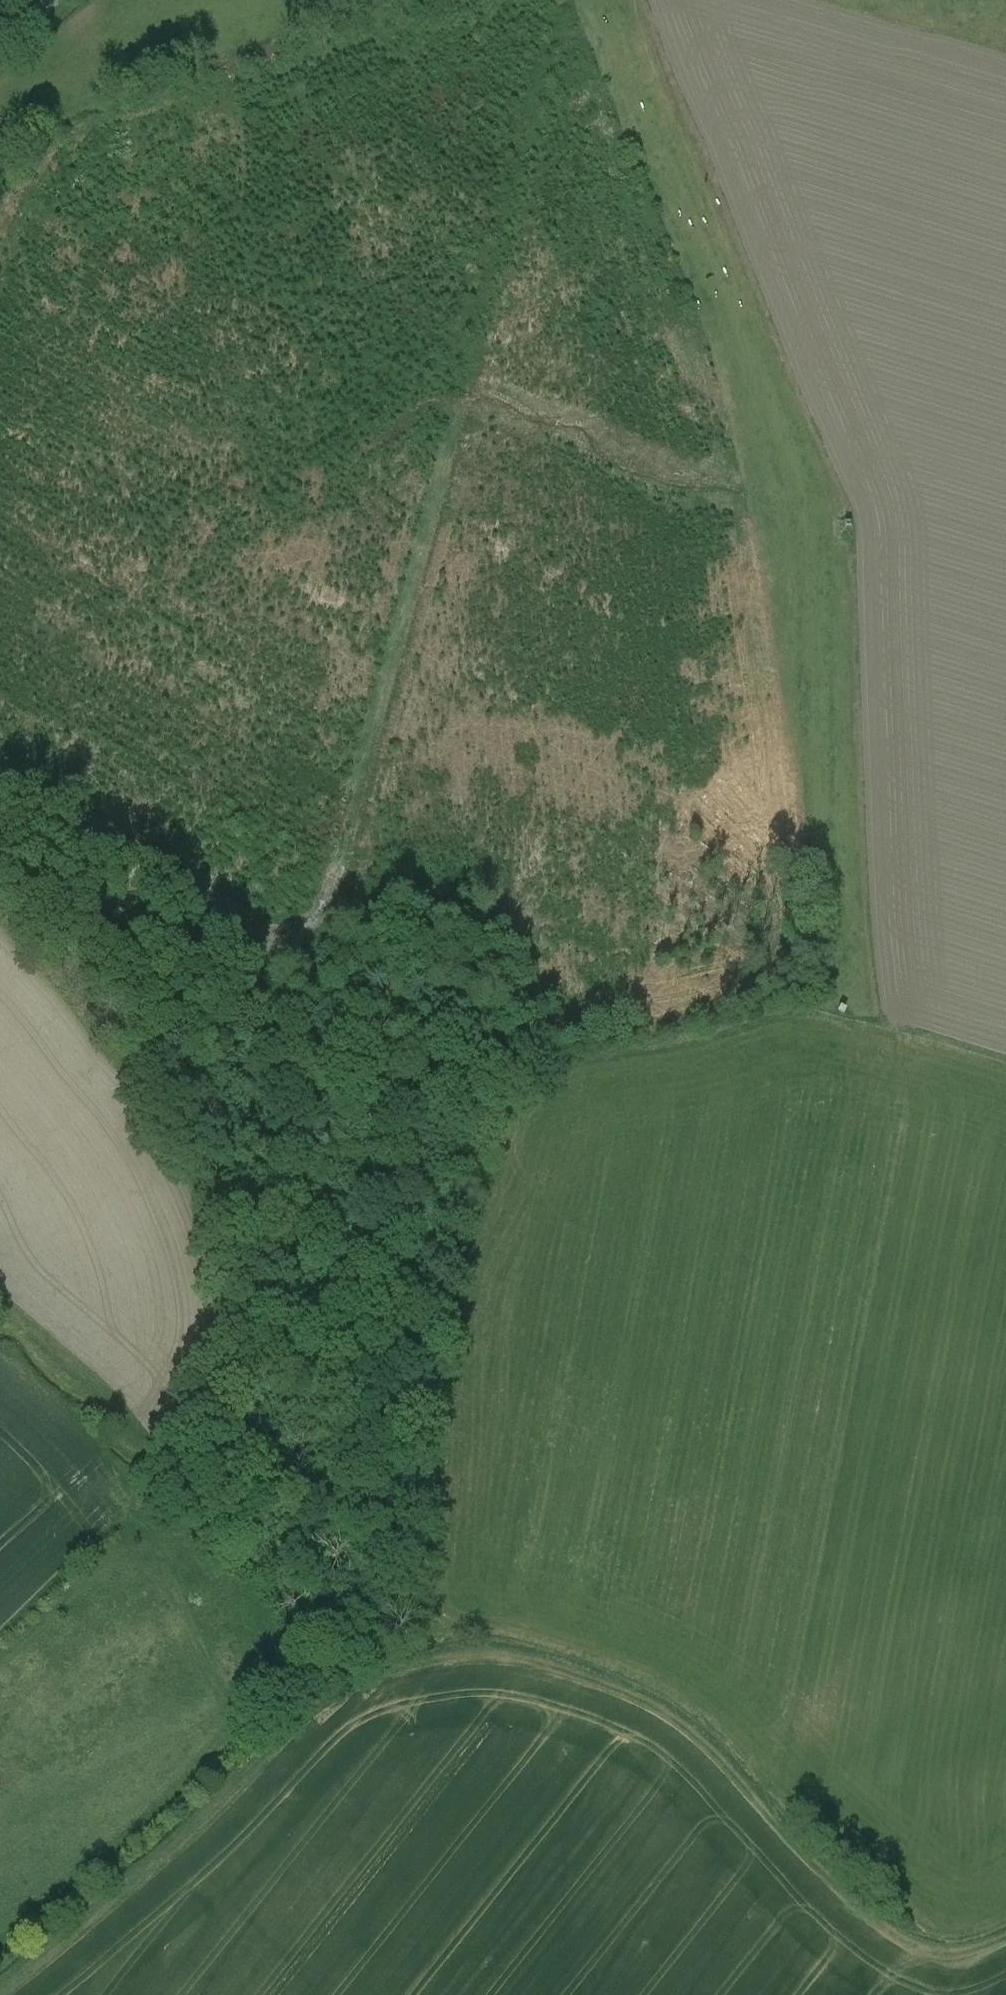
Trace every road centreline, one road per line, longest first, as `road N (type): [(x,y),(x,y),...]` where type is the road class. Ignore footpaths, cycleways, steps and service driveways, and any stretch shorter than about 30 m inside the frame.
road 1 (track): [(374,1680),(441,1660),(549,1664),(672,1718),(767,1821),(896,1939),(935,1951),(1005,1935)]
road 2 (track): [(0,791),(305,985)]

